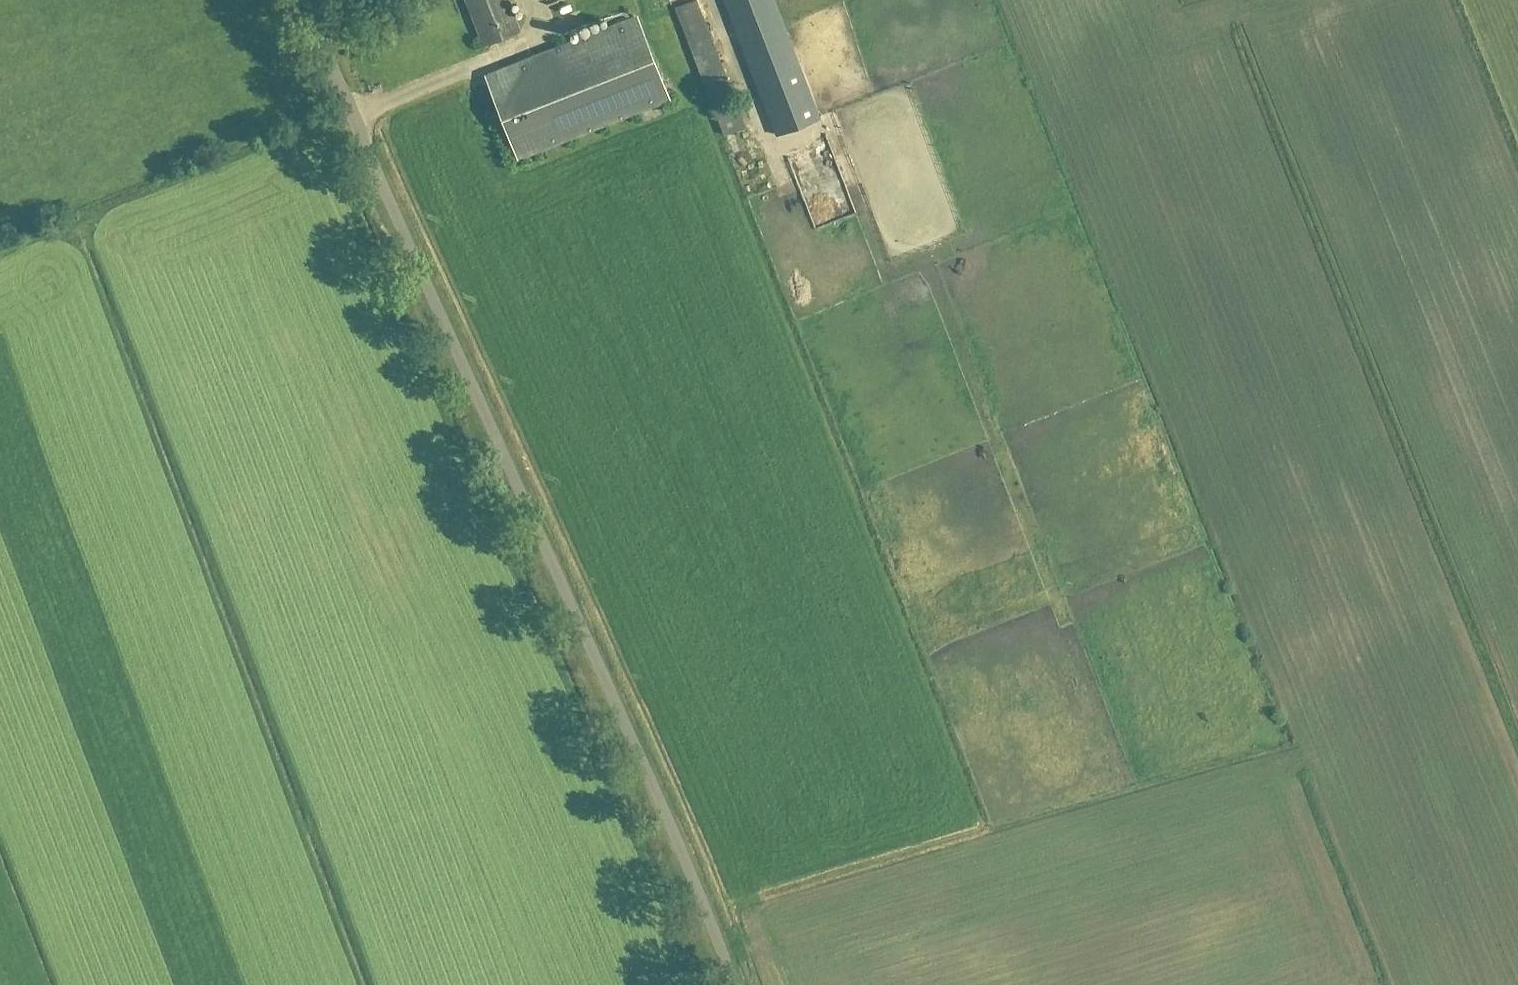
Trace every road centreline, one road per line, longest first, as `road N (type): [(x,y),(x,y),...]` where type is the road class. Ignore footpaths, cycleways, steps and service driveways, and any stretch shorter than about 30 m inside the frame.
road 1 (unclassified): [(733,984),(306,0)]

